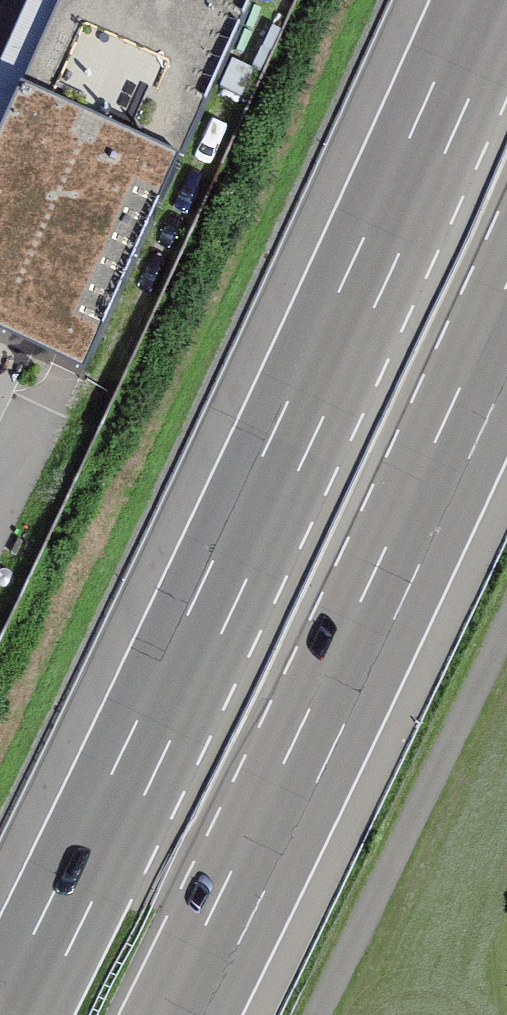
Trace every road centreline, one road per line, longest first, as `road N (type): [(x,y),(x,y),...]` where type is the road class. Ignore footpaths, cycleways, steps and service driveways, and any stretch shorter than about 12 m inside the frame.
road 1 (motorway): [(492,0),(218,595),(13,1014)]
road 2 (motorway): [(184,1014),(506,334)]

